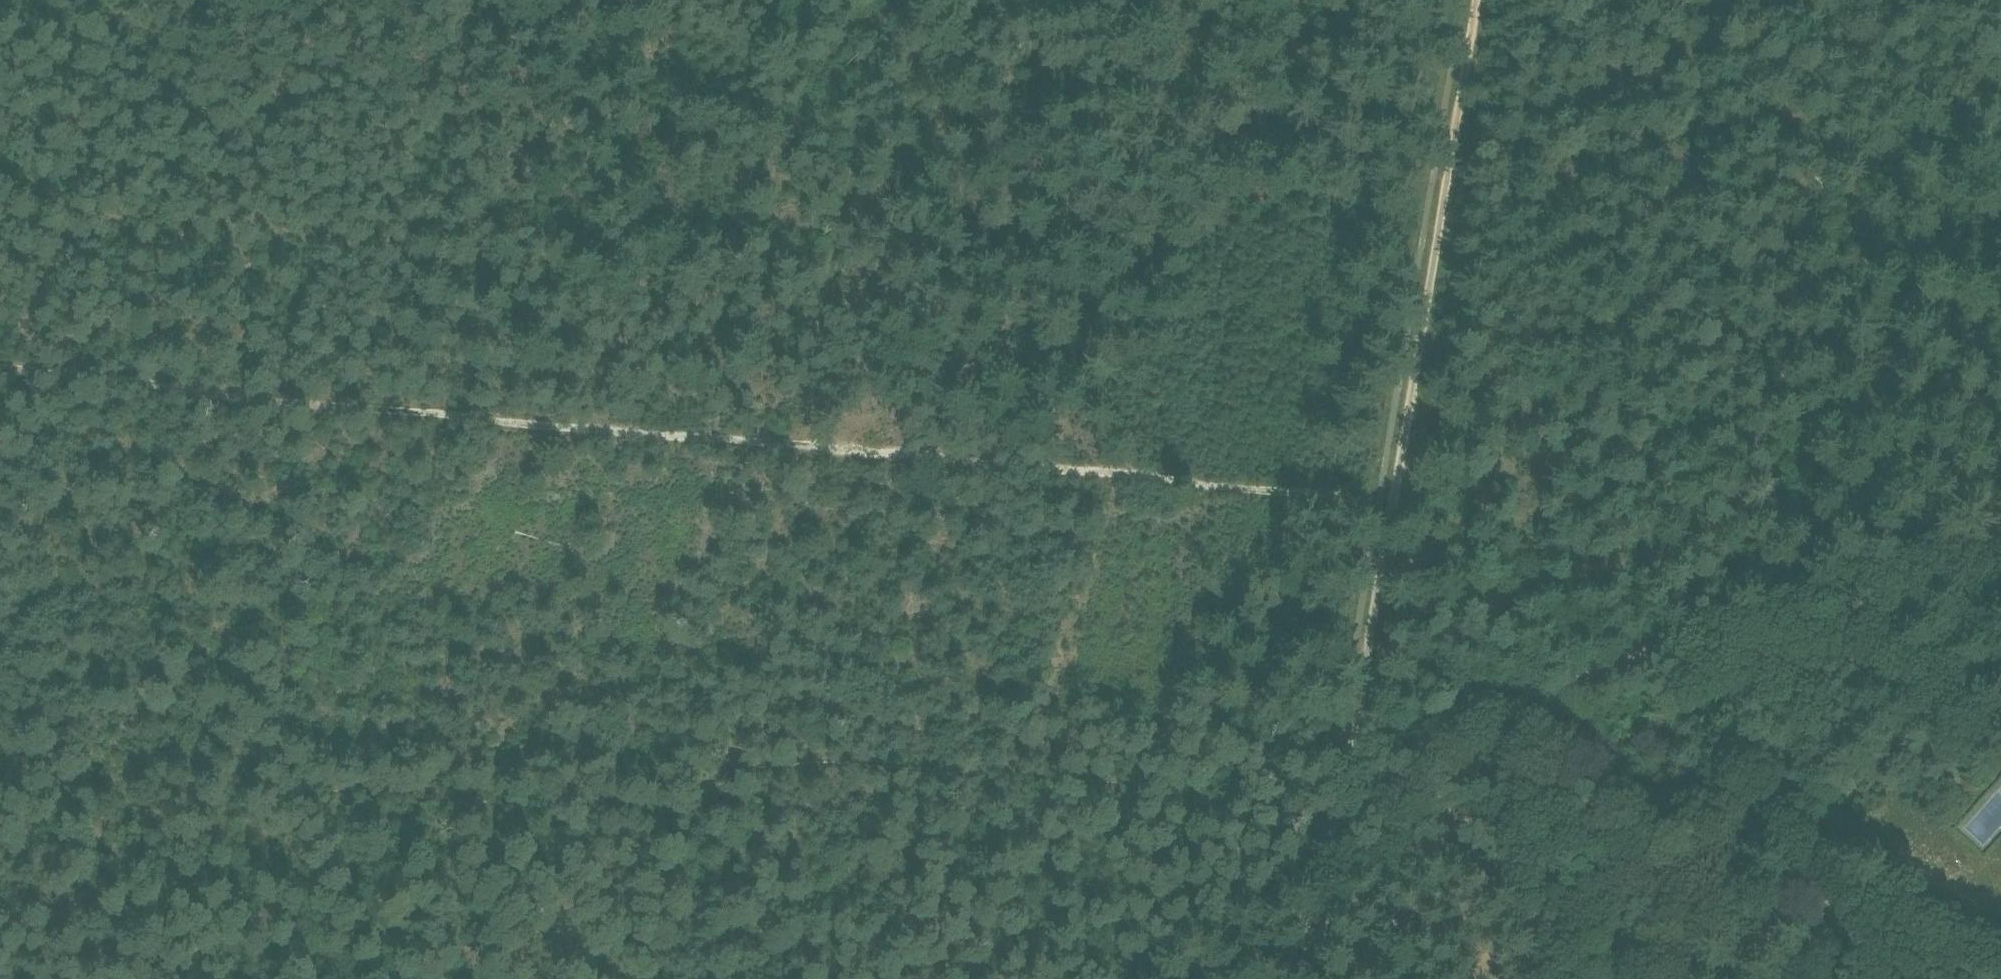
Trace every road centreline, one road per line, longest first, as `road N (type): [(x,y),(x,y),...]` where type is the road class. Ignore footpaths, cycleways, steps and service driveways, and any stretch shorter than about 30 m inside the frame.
road 1 (track): [(0,367),(315,405),(1395,502)]
road 2 (track): [(1472,0),(1347,767)]
road 3 (track): [(1347,767),(2000,530)]
road 4 (track): [(1731,978),(1780,886),(1868,761),(1929,700),(2000,664)]
road 5 (track): [(1347,767),(1310,978)]

